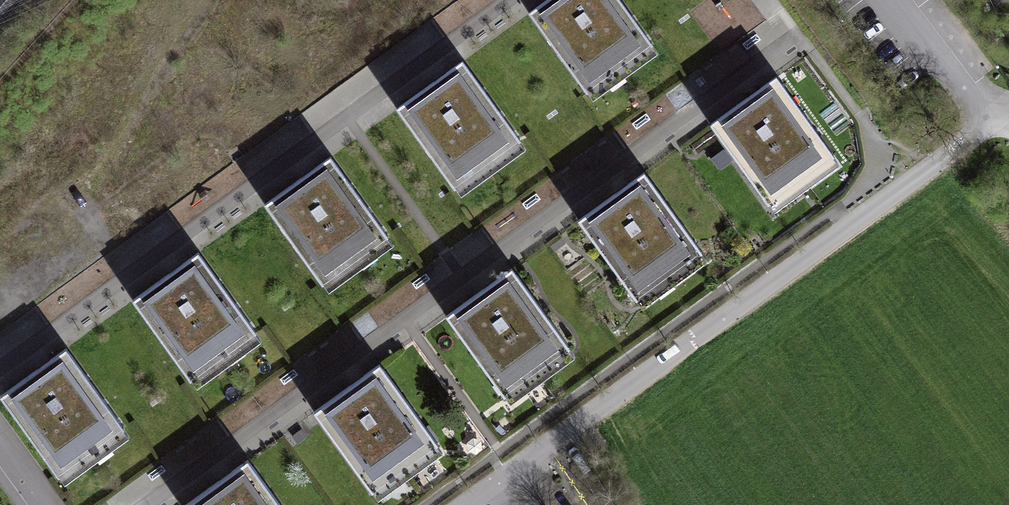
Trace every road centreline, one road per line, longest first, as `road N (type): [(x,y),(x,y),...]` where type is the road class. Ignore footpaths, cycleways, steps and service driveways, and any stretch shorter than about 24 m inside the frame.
road 1 (residential): [(1008,109),(459,504)]

